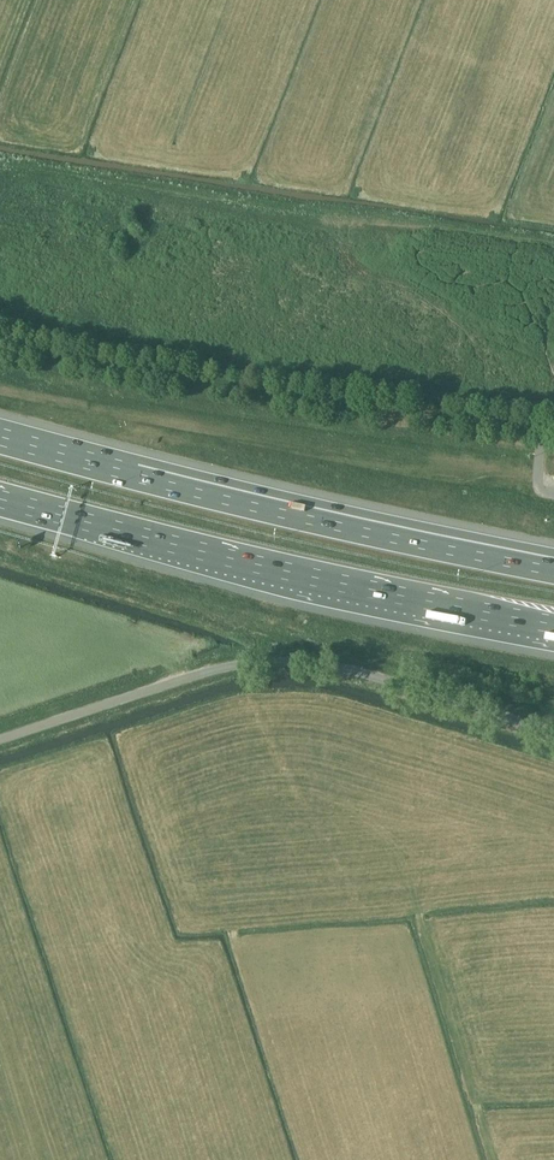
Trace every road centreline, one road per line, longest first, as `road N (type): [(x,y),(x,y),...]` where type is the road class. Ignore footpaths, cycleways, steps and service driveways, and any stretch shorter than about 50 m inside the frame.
road 1 (unclassified): [(0,739),(215,670),(281,662),(349,669),(553,733)]
road 2 (motorway): [(553,567),(334,521),(0,436)]
road 3 (motorway): [(0,497),(265,567),(553,626)]
road 4 (track): [(553,245),(91,166),(27,160),(0,167)]
road 5 (track): [(0,345),(350,411),(551,433)]

